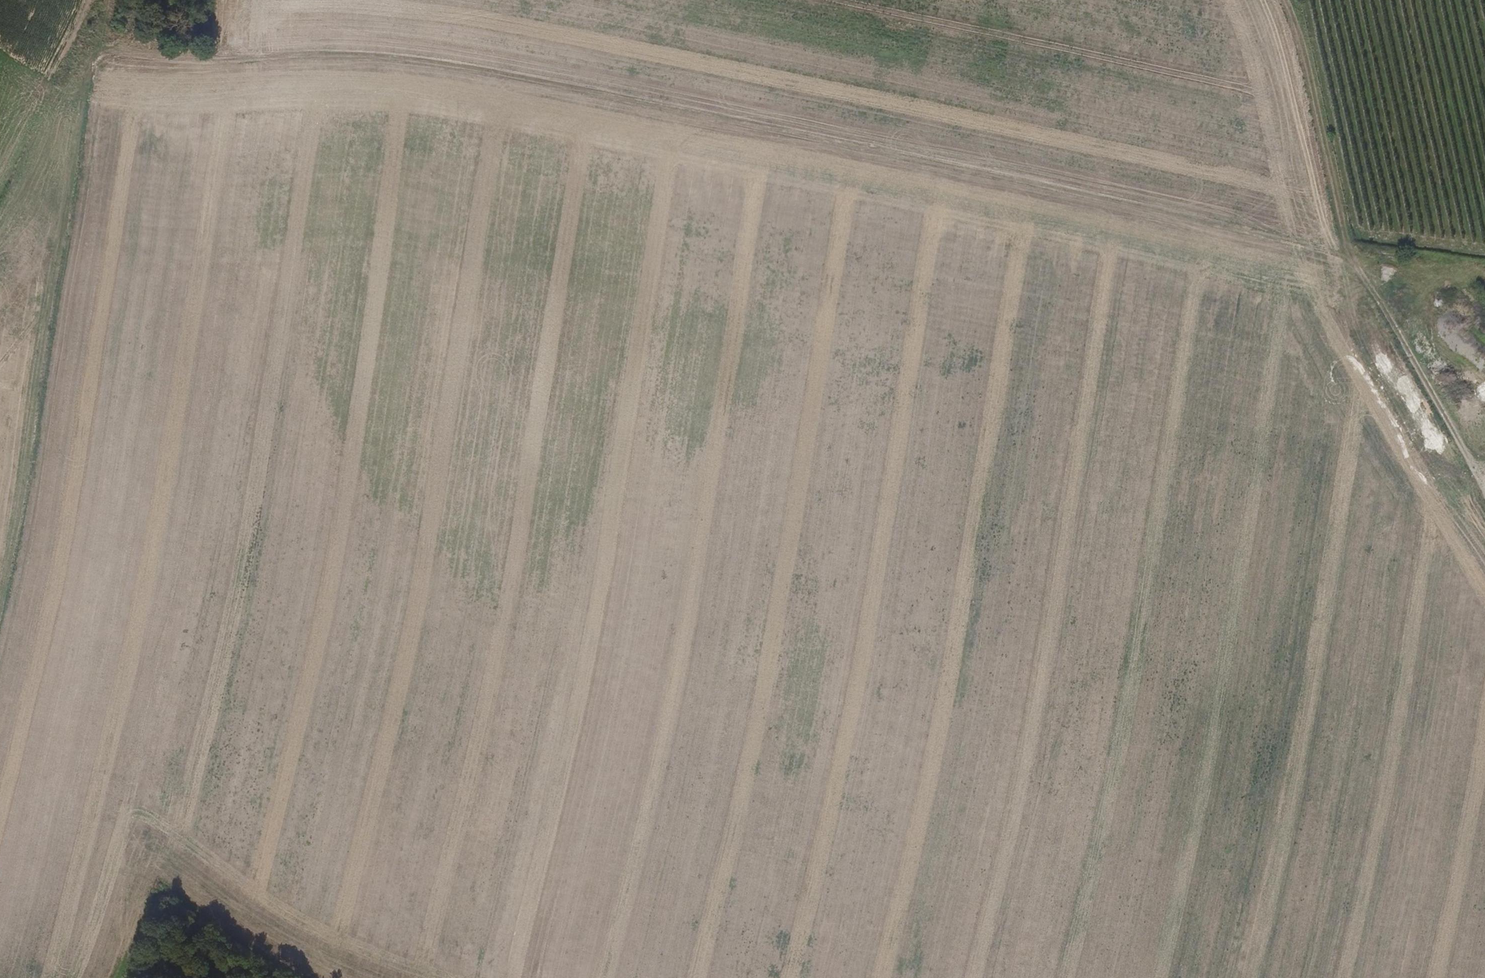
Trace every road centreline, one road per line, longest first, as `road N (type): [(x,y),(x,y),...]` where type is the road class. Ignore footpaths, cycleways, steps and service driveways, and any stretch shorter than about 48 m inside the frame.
road 1 (track): [(1354,255),(979,168),(438,62),(303,50),(228,58)]
road 2 (track): [(1482,485),(1346,242),(1291,0)]

